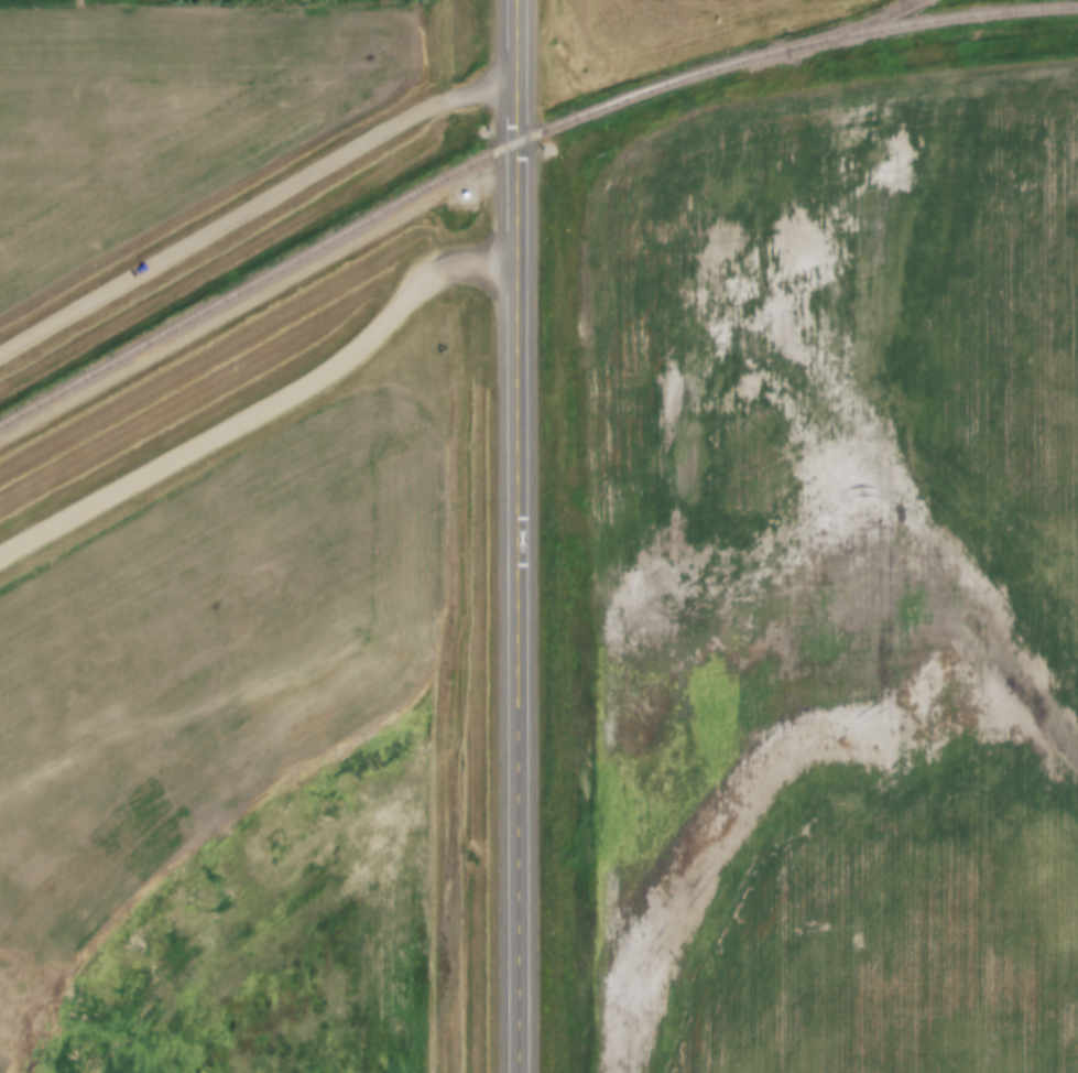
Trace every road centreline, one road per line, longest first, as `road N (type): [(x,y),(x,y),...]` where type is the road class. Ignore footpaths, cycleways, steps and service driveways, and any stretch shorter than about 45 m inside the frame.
road 1 (primary): [(533,1072),(532,0)]
road 2 (residential): [(532,61),(421,102),(326,175),(0,358)]

